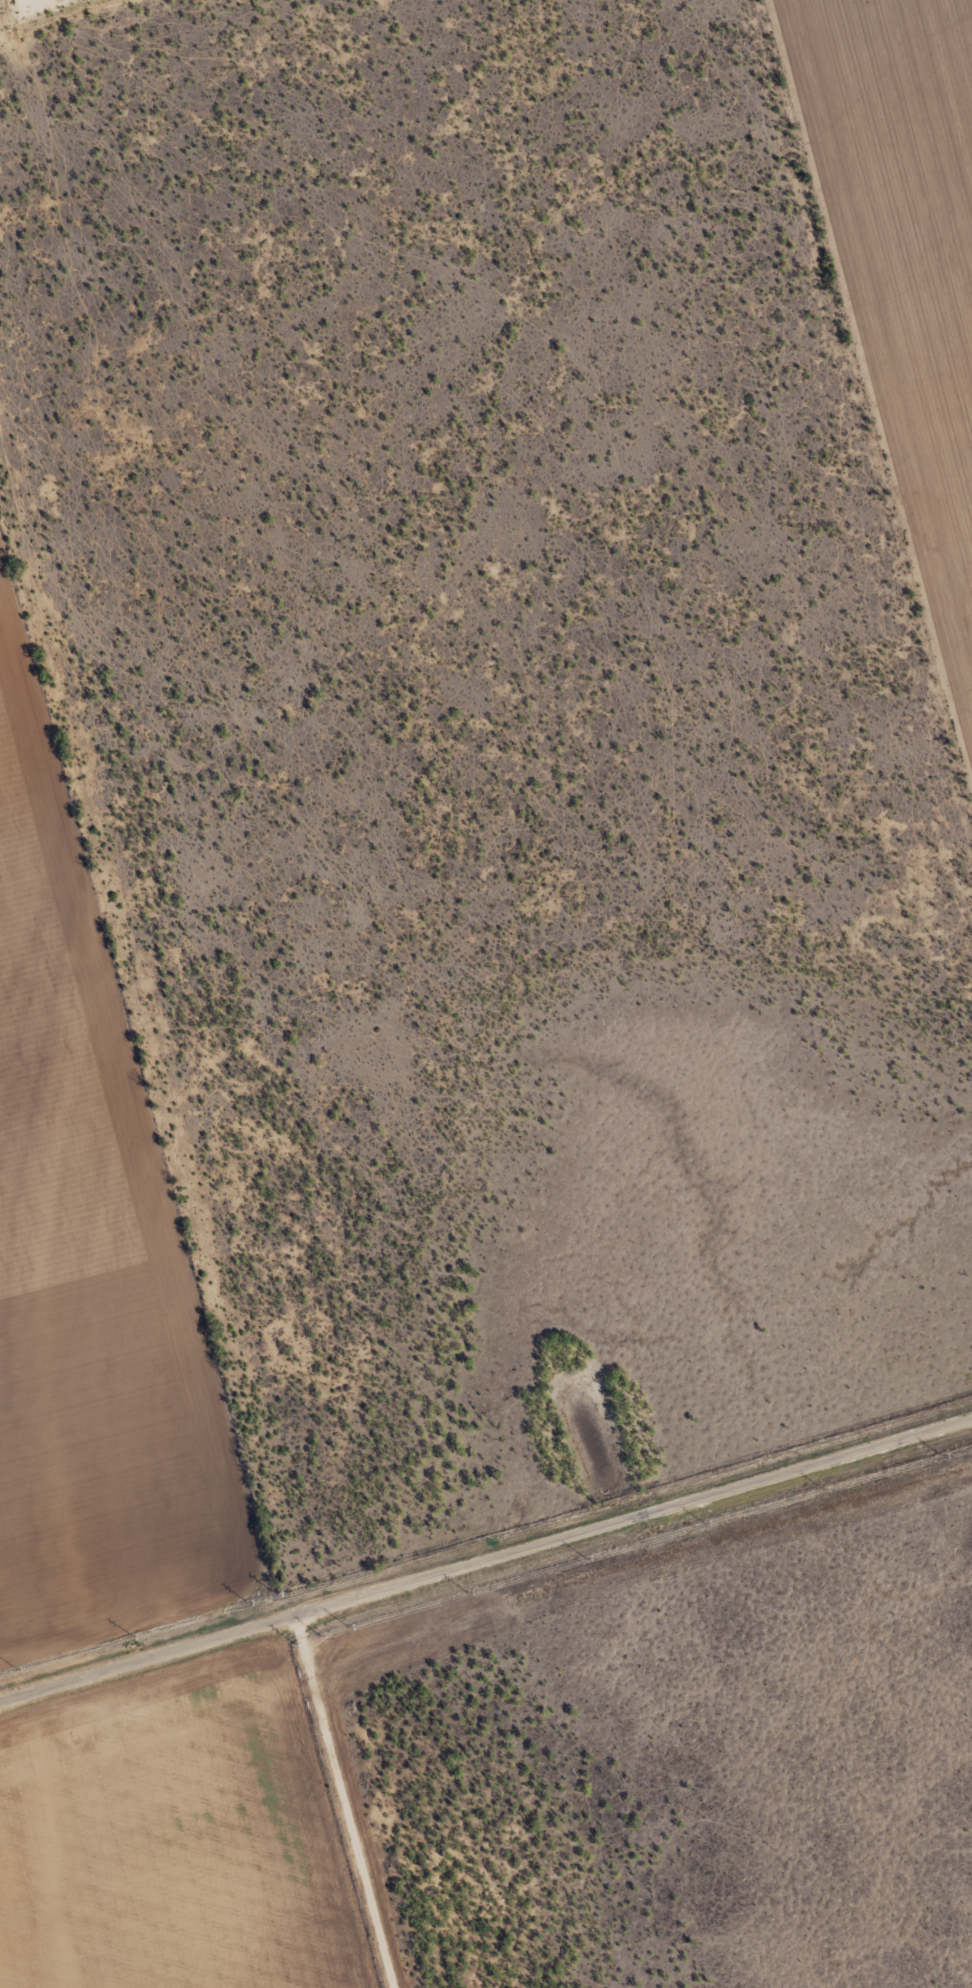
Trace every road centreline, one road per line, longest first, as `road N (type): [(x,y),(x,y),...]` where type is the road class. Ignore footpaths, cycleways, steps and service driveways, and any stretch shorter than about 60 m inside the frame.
road 1 (residential): [(0,1686),(503,1537),(971,1415)]

